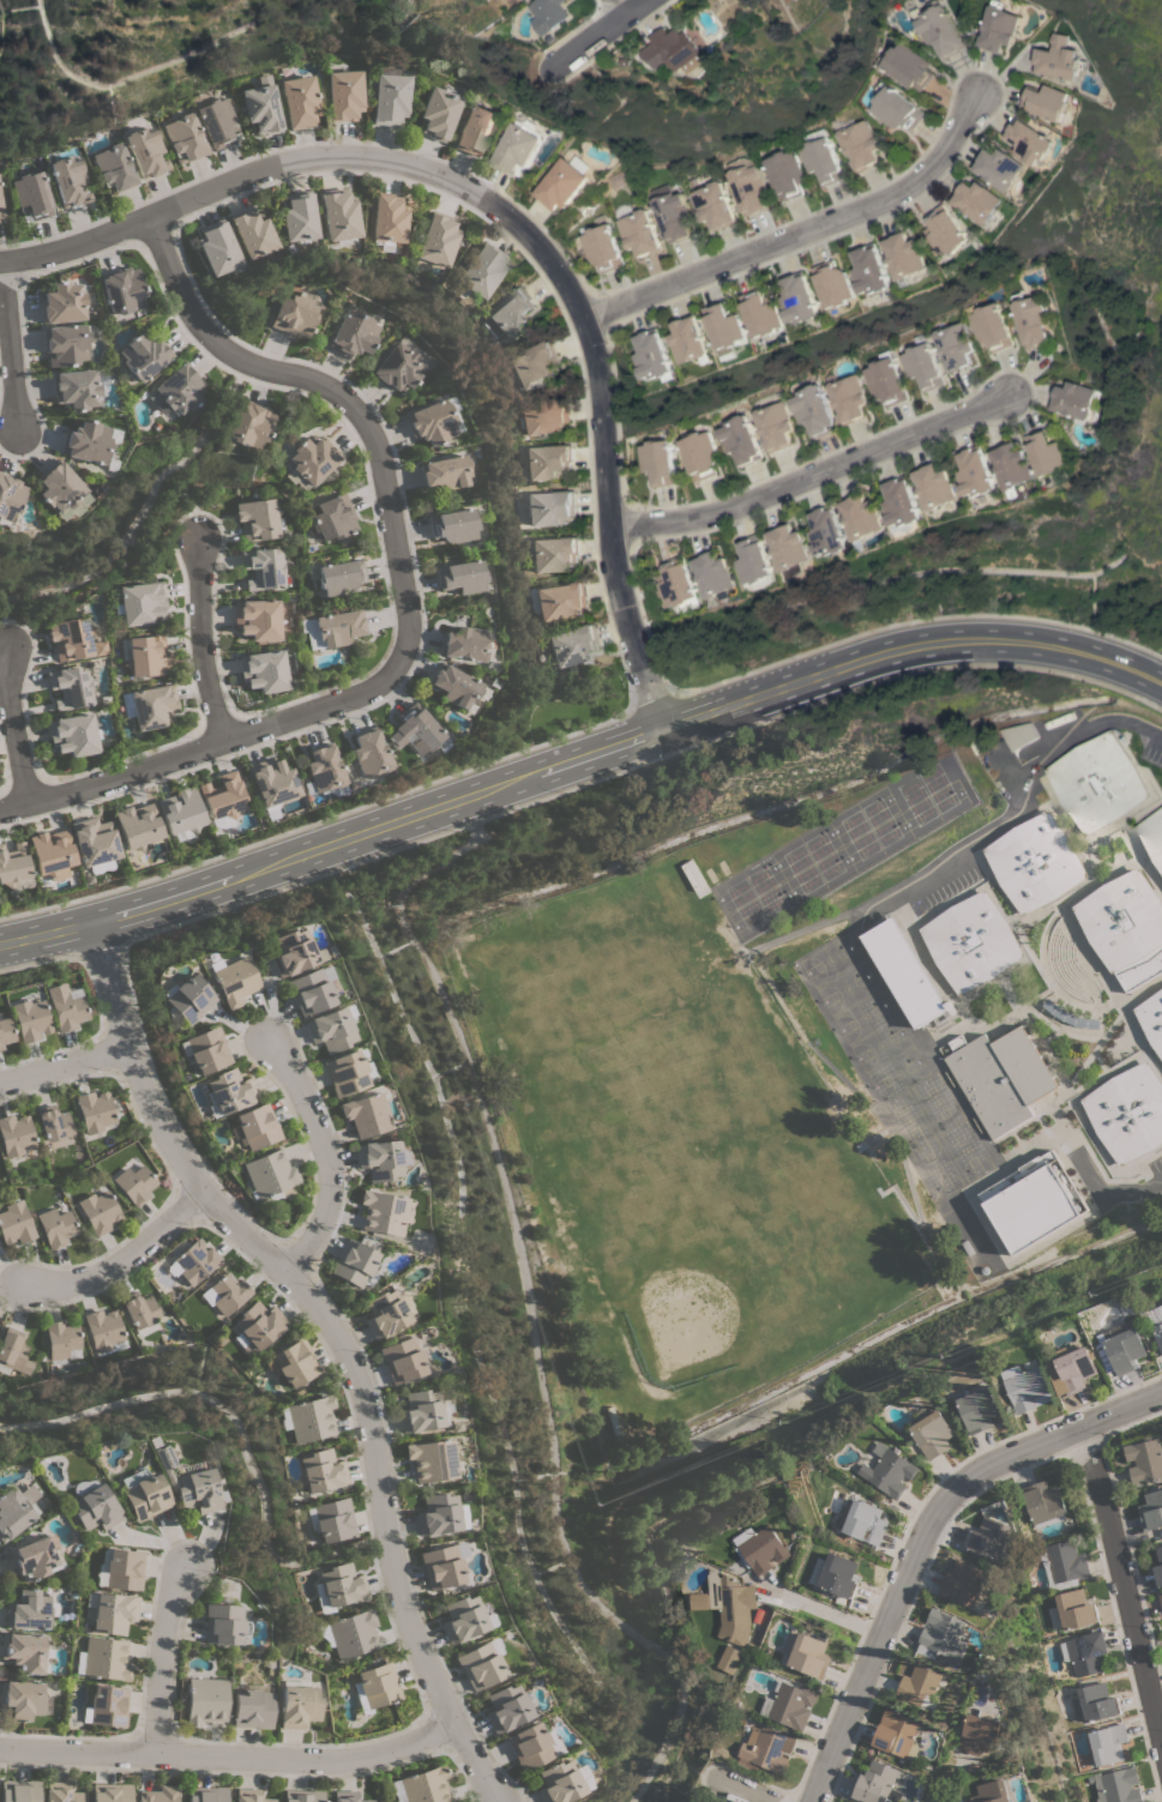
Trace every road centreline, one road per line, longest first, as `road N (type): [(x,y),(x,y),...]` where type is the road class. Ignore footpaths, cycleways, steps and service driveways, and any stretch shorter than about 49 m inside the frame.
road 1 (secondary): [(0,943),(235,876),(869,657),(986,640),(1106,661),(1161,685)]
road 2 (residential): [(662,729),(613,572),(591,346),(540,248),(488,201),(384,161),(305,159),(260,170),(90,243),(0,264)]
road 3 (residential): [(92,921),(125,1053),(158,1128),(204,1204),(285,1273),(331,1336),(359,1403),(405,1625),(456,1735),(499,1801)]
road 4 (residential): [(150,217),(206,338),(254,369),(338,398),(360,418),(375,446),(405,622),(401,652),(387,676),(359,694),(0,808)]
road 5 (residential): [(1161,1400),(961,1487),(923,1544),(803,1801)]
road 6 (residential): [(582,319),(913,197),(985,108)]
road 7 (residential): [(456,1735),(341,1759),(0,1750)]
road 8 (residential): [(608,525),(690,520),(749,502),(1011,393)]
road 9 (residential): [(1095,1429),(1161,1719)]
road 10 (residential): [(285,1273),(323,1217),(330,1186),(323,1149),(270,1039)]
road 11 (residential): [(219,742),(200,647),(197,528)]
road 12 (residential): [(204,1204),(90,1278),(13,1285)]
road 13 (residential): [(153,1753),(163,1614),(177,1571)]
road 14 (residential): [(1,264),(14,428)]
road 15 (residential): [(25,802),(7,705),(6,640)]
road 16 (residential): [(125,1053),(0,1083)]

